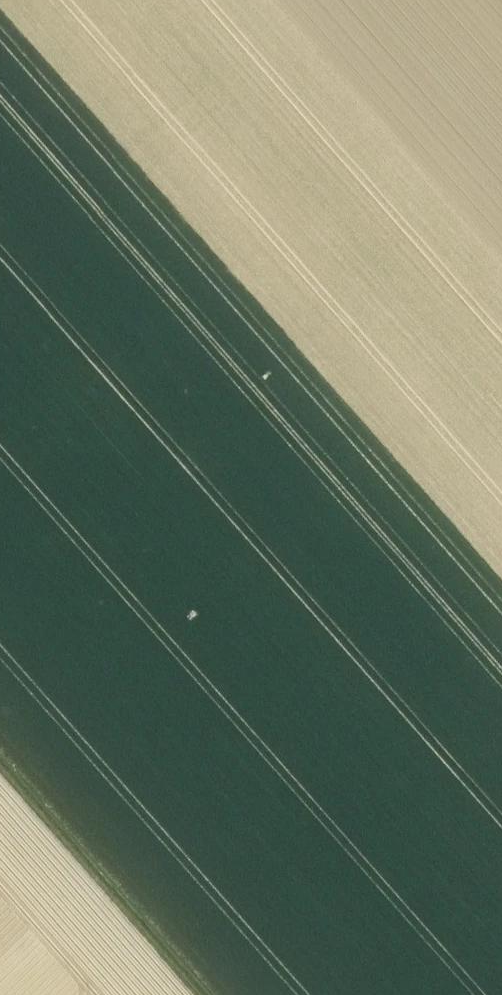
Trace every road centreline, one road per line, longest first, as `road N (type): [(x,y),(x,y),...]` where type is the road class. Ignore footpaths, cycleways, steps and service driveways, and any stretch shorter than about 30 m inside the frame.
road 1 (track): [(202,994),(0,766)]

